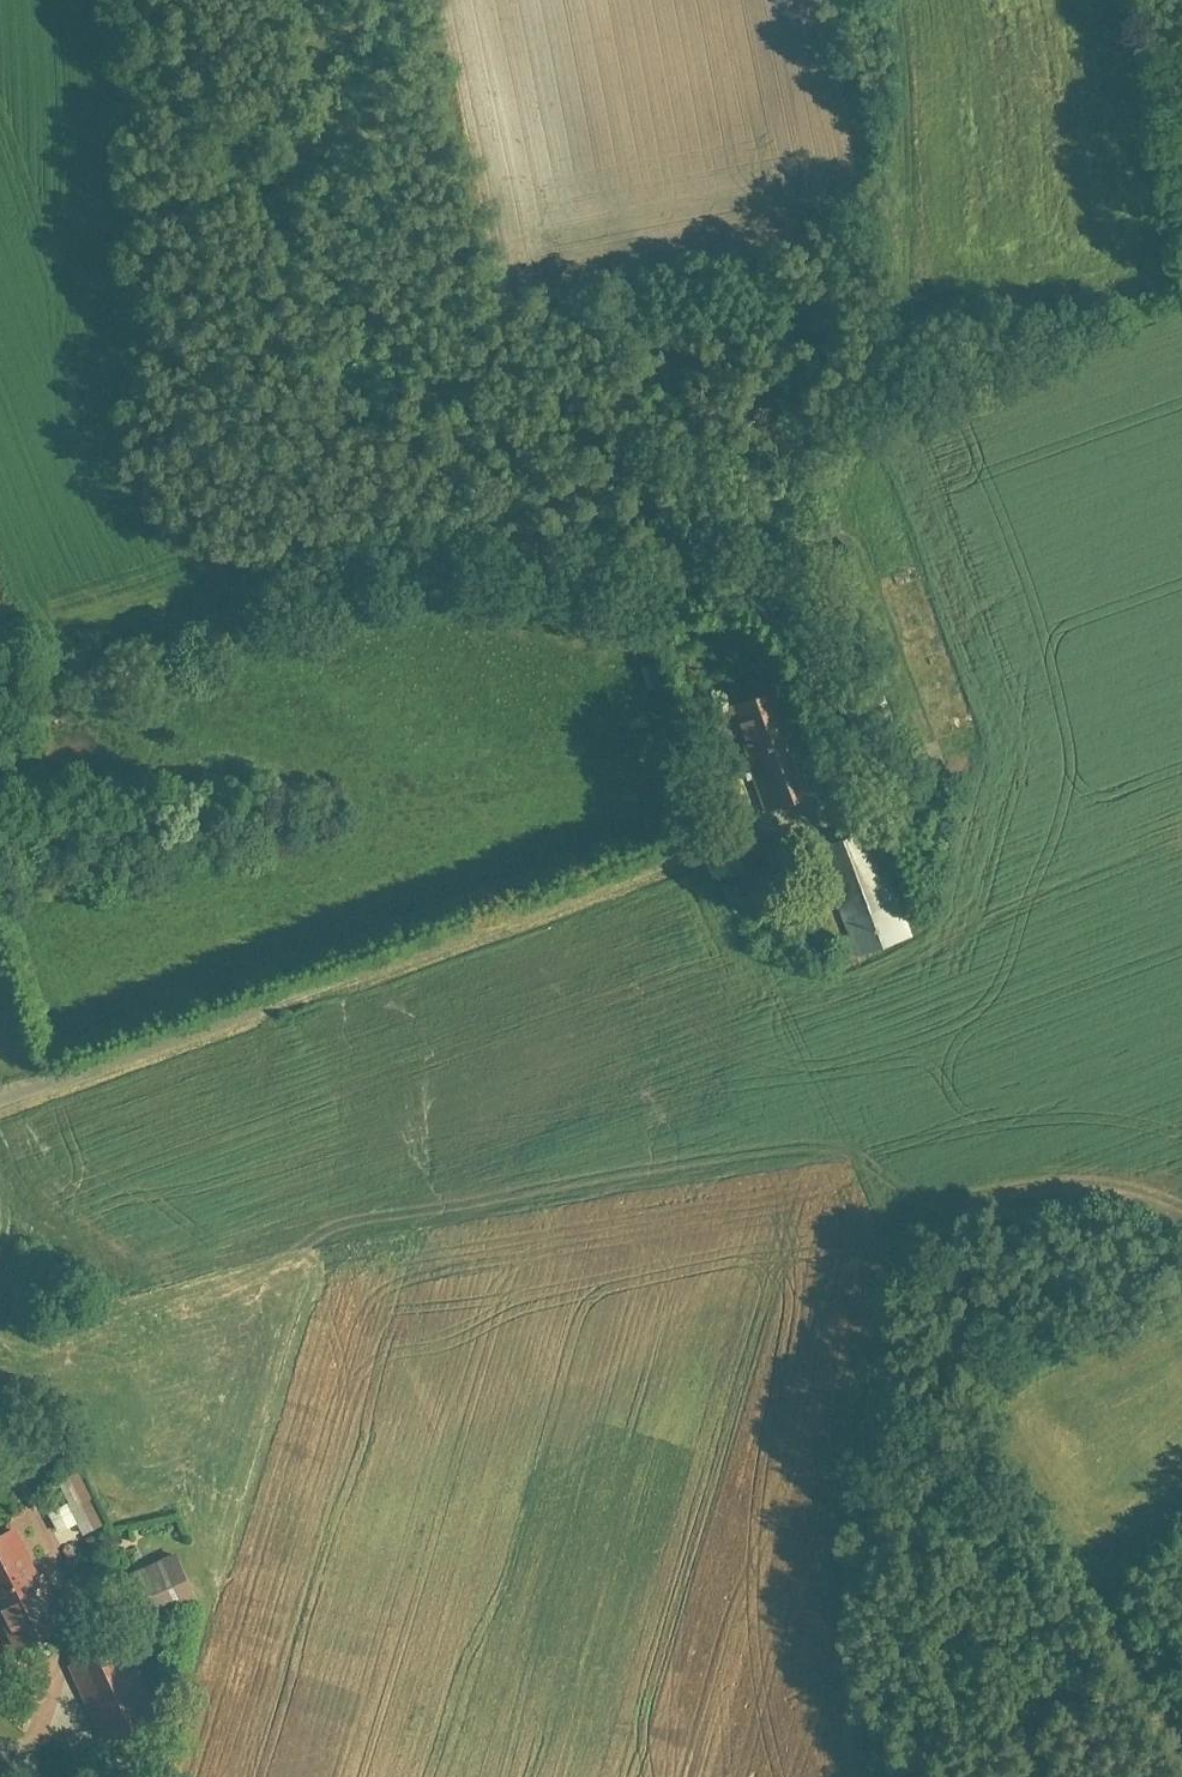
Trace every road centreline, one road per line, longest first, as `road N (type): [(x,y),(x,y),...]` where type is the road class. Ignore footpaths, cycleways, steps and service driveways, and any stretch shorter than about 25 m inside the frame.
road 1 (track): [(1181,294),(907,403),(856,414),(850,404),(889,194),(872,0)]
road 2 (track): [(718,848),(0,1109)]

